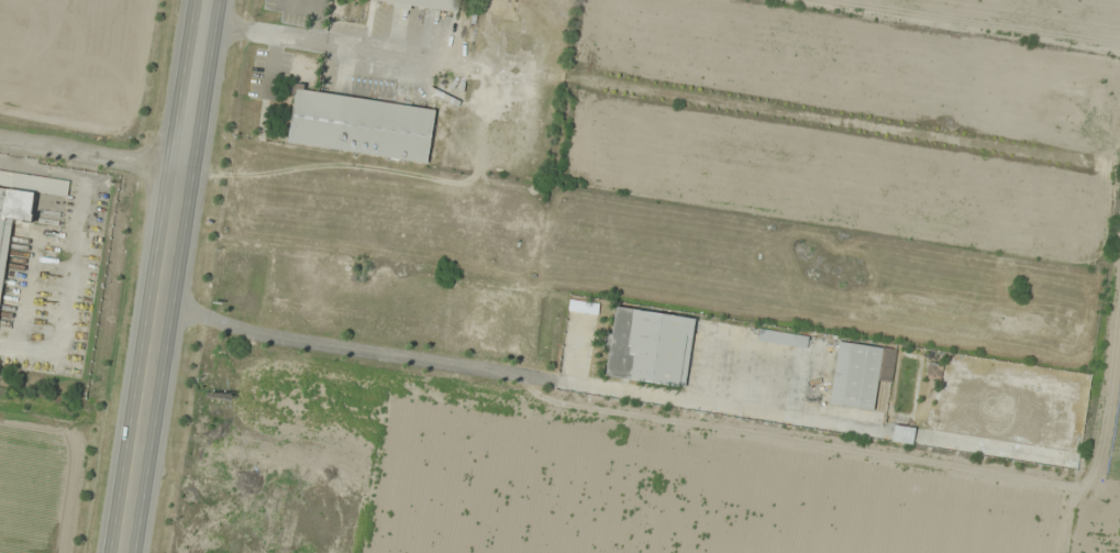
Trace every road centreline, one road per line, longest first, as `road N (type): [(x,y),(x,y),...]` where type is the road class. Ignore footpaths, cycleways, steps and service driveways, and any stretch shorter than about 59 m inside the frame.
road 1 (primary): [(128,552),(210,0)]
road 2 (residential): [(185,167),(0,136)]

